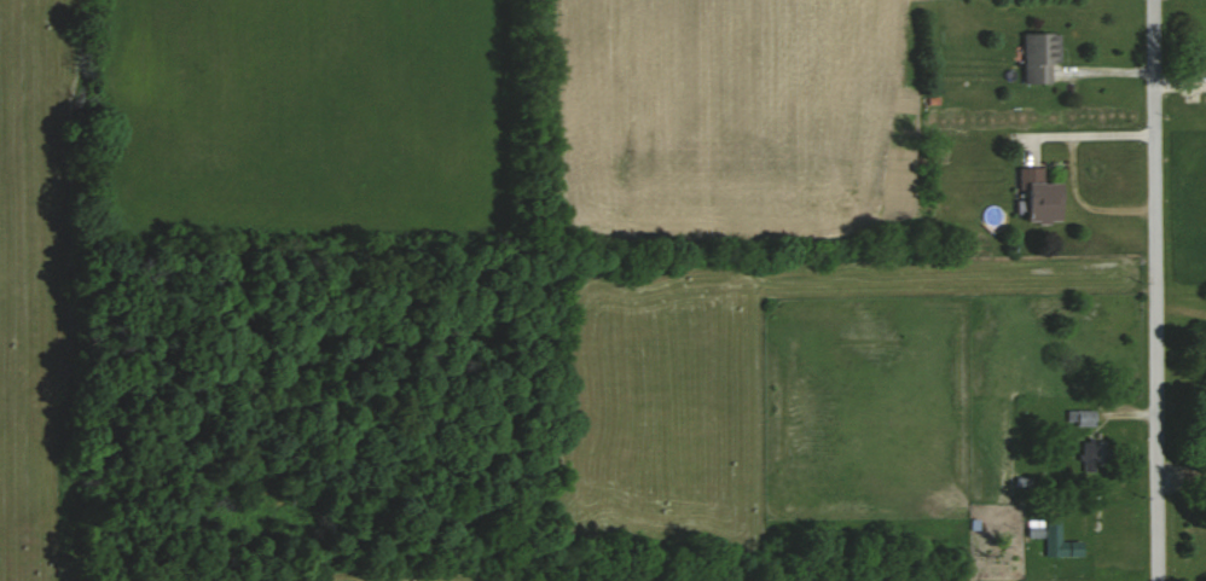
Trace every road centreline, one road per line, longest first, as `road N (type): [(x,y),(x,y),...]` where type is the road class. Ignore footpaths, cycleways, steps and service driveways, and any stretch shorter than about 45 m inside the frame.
road 1 (tertiary): [(1155,0),(1160,580)]

